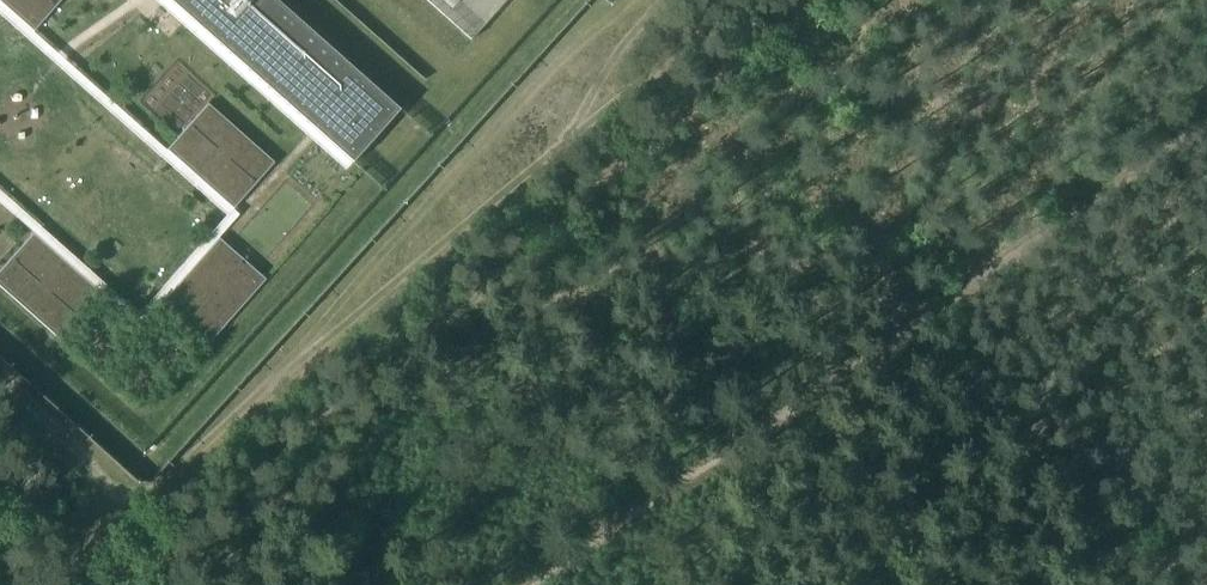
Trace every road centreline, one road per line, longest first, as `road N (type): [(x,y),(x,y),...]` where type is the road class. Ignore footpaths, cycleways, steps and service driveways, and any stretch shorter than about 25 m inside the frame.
road 1 (track): [(91,571),(772,0)]

